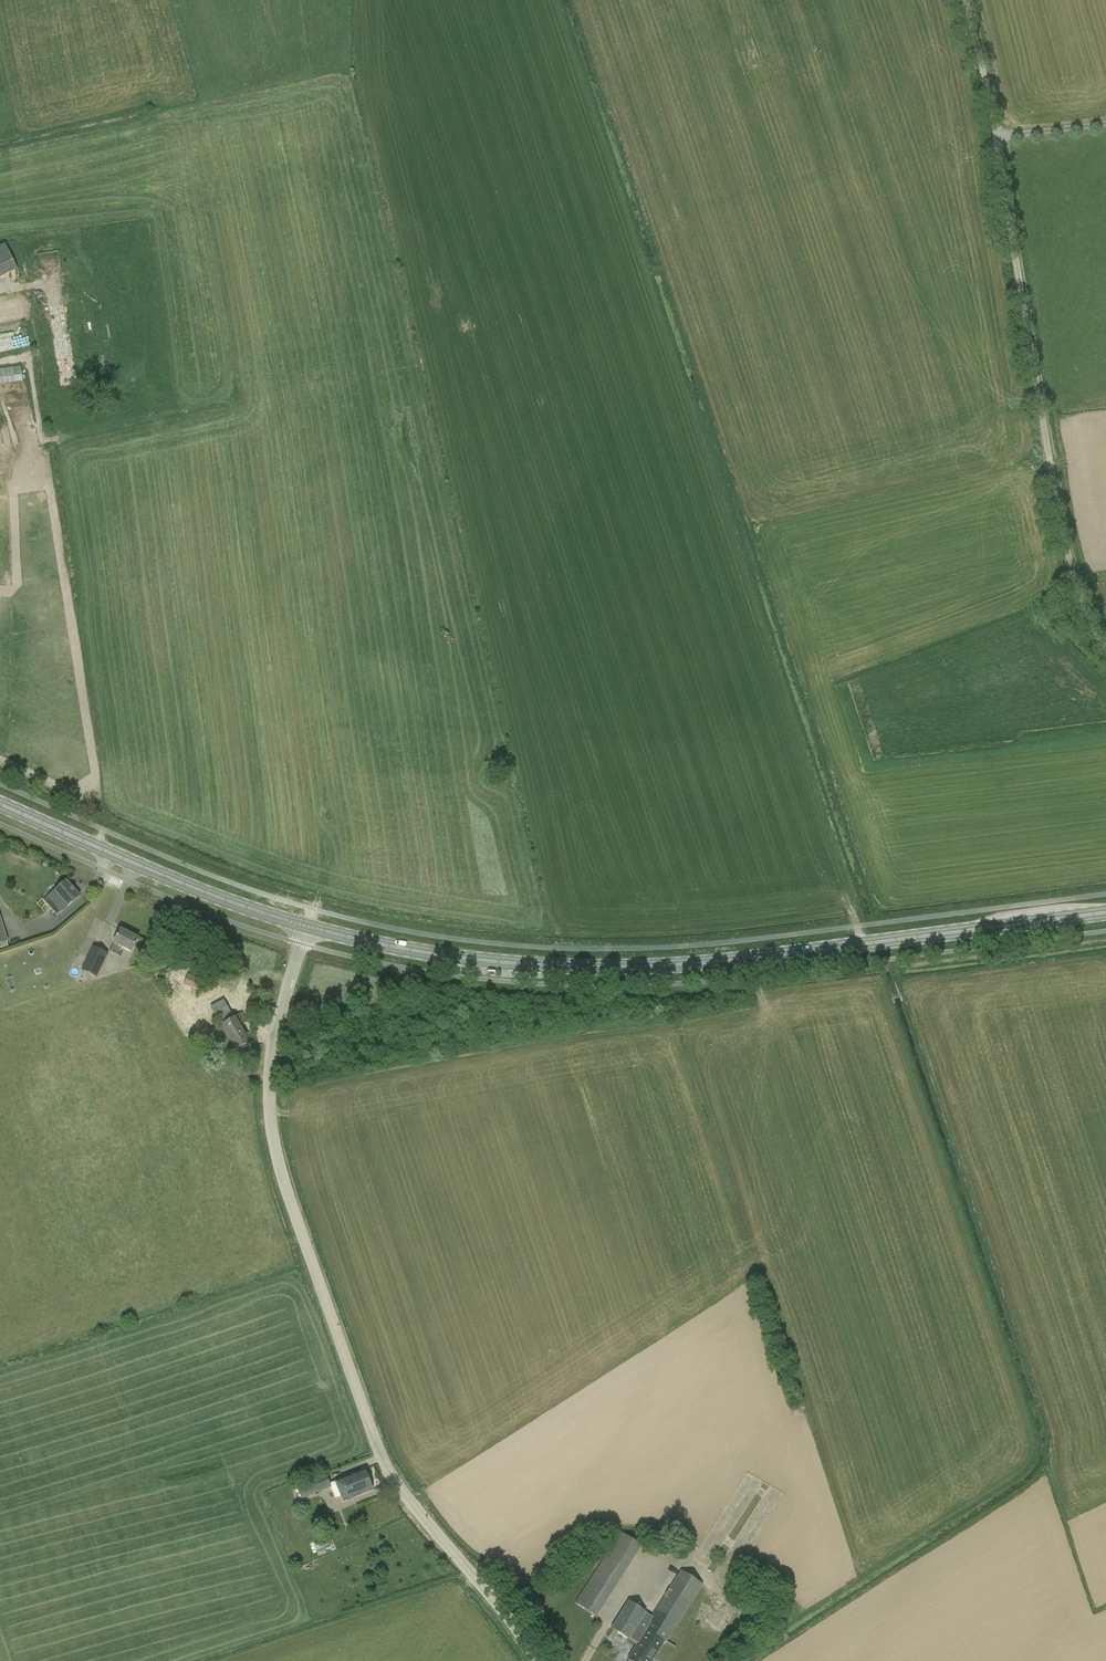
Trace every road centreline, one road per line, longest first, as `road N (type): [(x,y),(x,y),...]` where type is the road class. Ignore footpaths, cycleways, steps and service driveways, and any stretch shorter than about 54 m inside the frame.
road 1 (unclassified): [(306,926),(270,1057),(270,1125),(281,1177),(396,1482),(539,1660)]
road 2 (primary): [(1105,912),(638,967),(474,960),(306,926)]
road 3 (unclassified): [(1105,647),(1068,554),(997,136),(964,0)]
road 4 (primary): [(306,926),(205,893),(0,804)]

